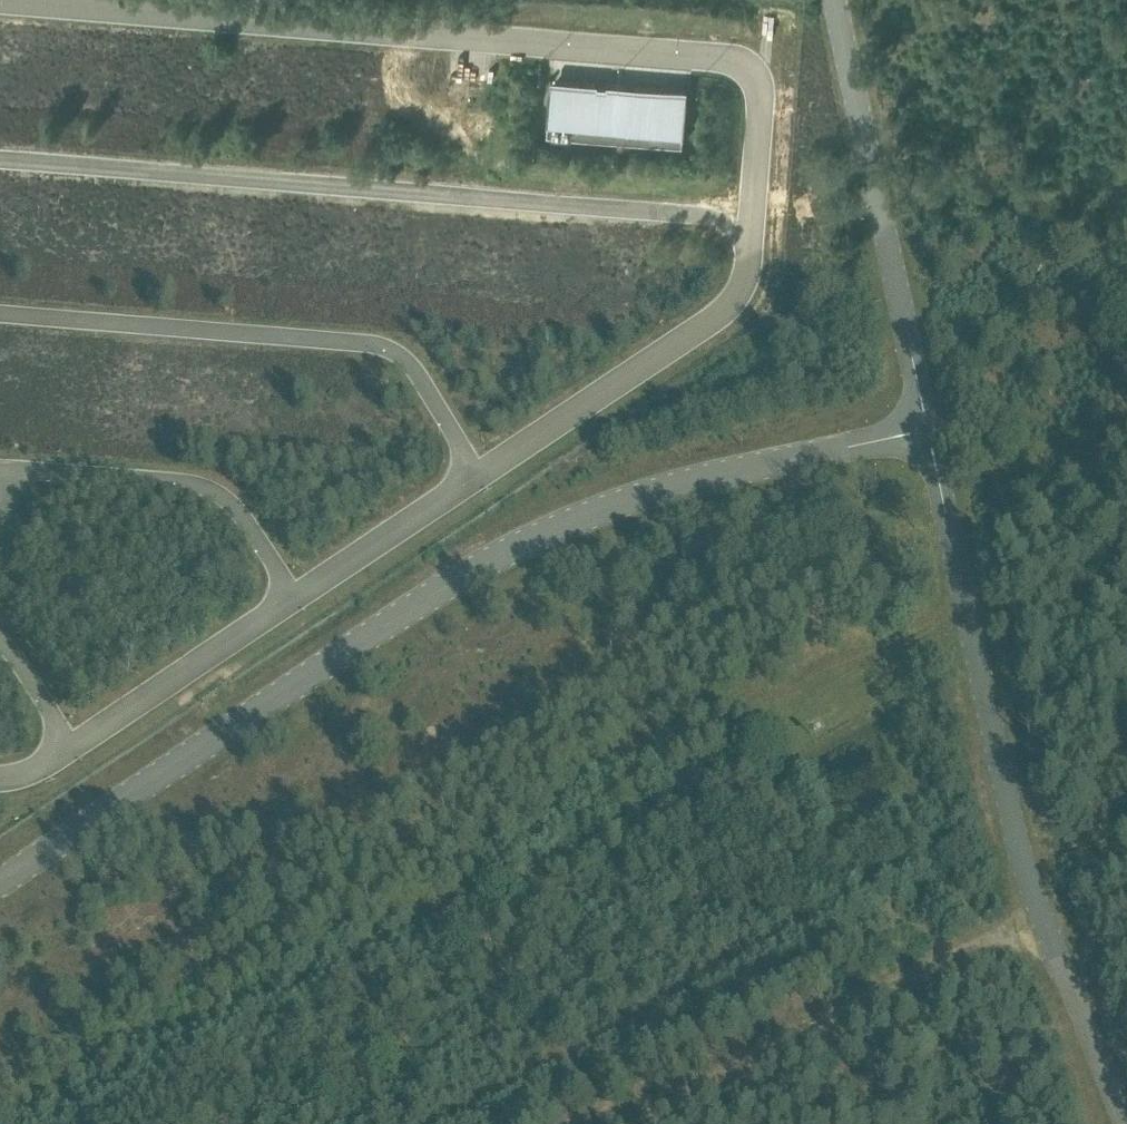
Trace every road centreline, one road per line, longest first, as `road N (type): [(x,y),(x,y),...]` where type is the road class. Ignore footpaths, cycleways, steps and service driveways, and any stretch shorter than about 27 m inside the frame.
road 1 (track): [(1046,925),(943,956),(638,1123)]

